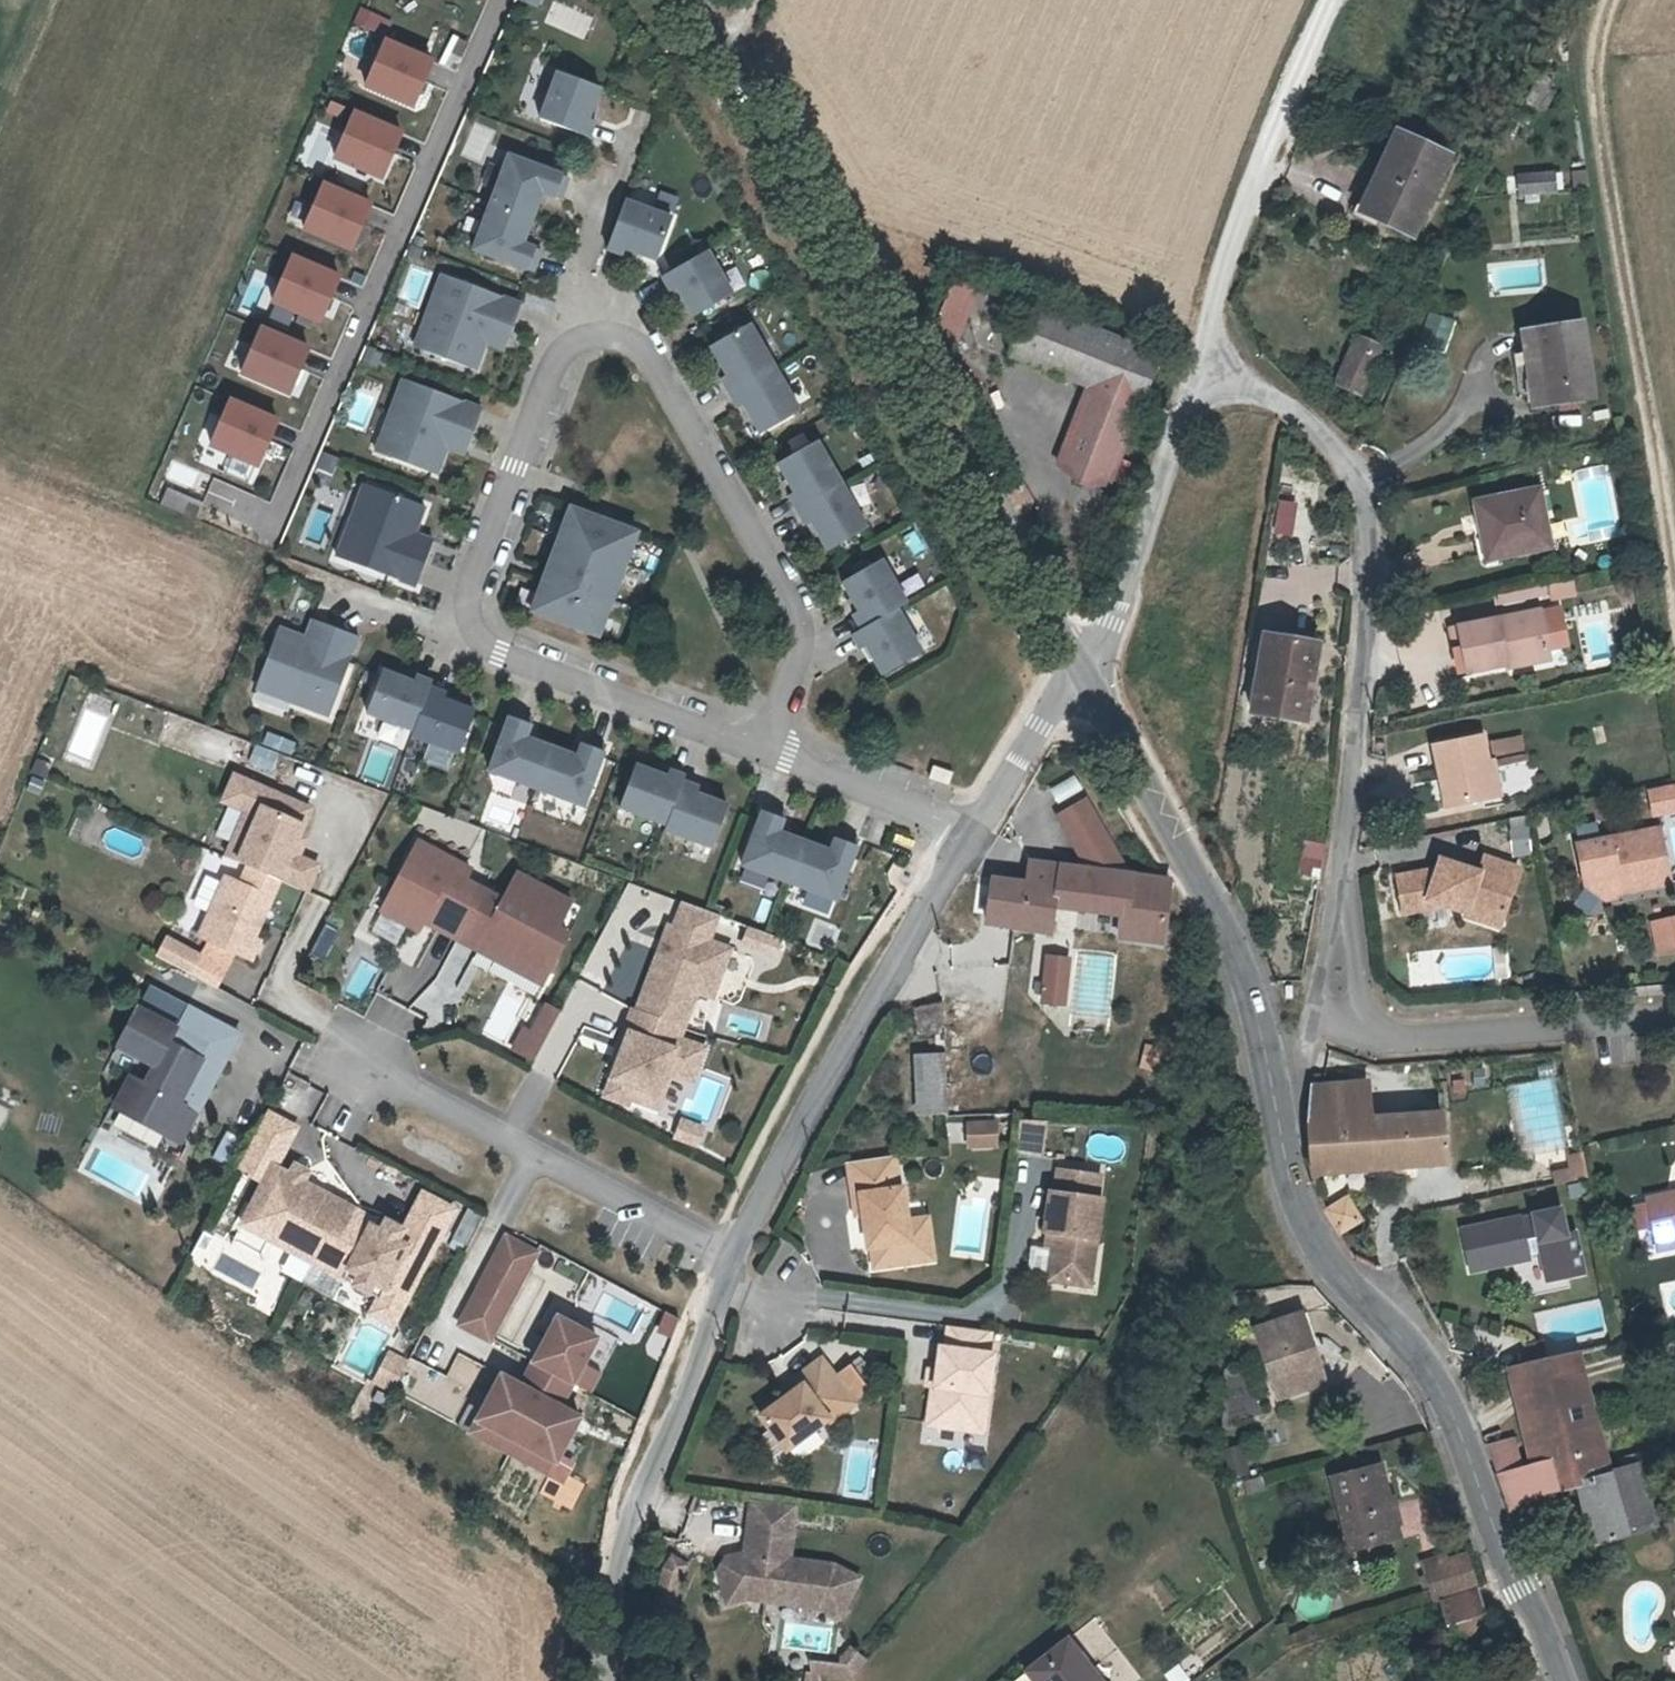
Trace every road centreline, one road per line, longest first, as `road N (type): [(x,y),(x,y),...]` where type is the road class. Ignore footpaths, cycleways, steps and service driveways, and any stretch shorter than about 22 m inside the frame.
road 1 (residential): [(767,750),(486,647),(464,612),(556,358),(593,334),(658,363),(800,625),(780,706)]
road 2 (tertiary): [(1085,679),(683,0)]
road 3 (tertiary): [(1558,1680),(1440,1396),(1406,1333),(1316,1242),(1289,1185),(1273,1115)]
road 4 (track): [(1674,598),(1603,91),(1613,0)]
road 5 (residential): [(1198,361),(1292,415),(1362,490),(1371,586),(1341,842)]
road 6 (tertiary): [(1273,1115),(1240,984),(1188,867),(1085,679)]
road 7 (residential): [(967,839),(736,1255)]
road 8 (residential): [(736,1255),(320,1046)]
road 9 (residential): [(728,1292),(673,1408),(624,1560),(612,1680)]
road 10 (unclassified): [(1333,0),(1198,361)]
road 11 (unclassified): [(1198,361),(1129,593),(1085,679)]
road 12 (residential): [(1380,1030),(1391,1035),(1674,1016)]
road 13 (residential): [(967,839),(767,750)]
road 14 (residential): [(1085,679),(967,839)]
road 15 (residential): [(1380,1030),(1365,1006),(1341,842)]
road 16 (residential): [(1341,842),(1319,1000)]
road 17 (residential): [(1319,1000),(1273,1115)]

